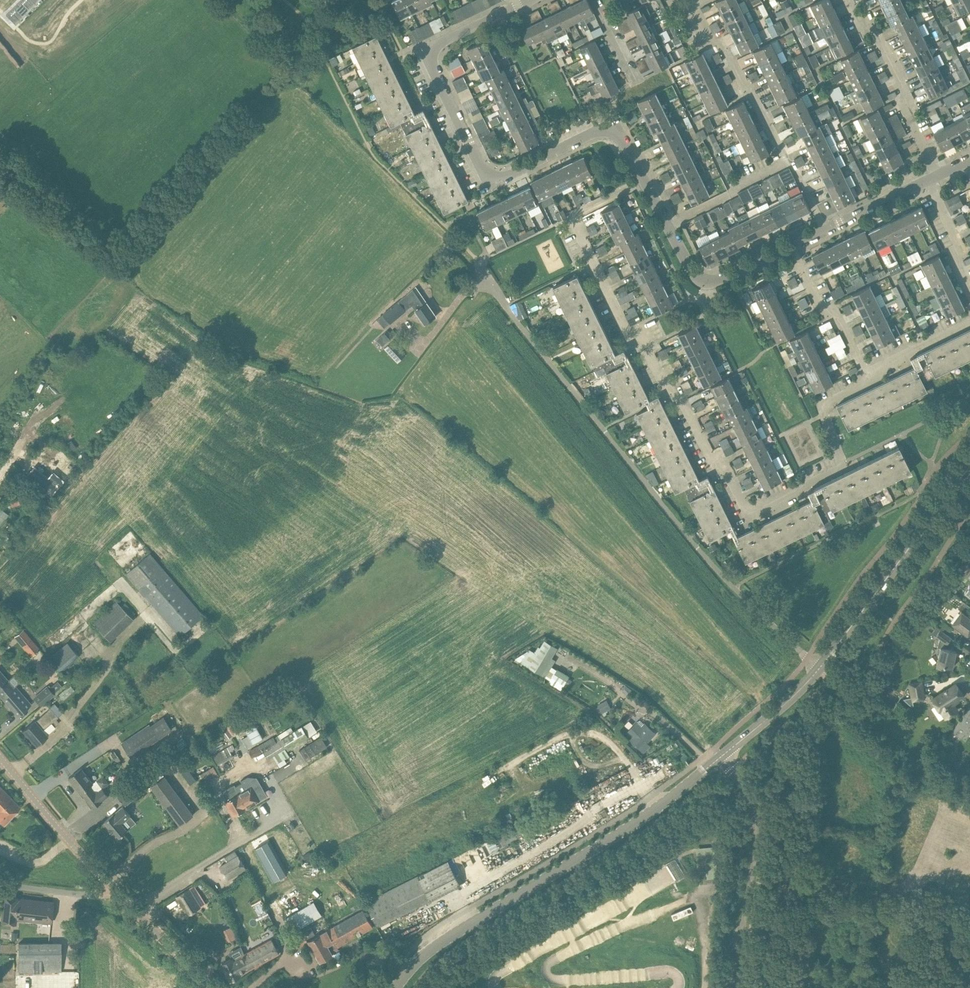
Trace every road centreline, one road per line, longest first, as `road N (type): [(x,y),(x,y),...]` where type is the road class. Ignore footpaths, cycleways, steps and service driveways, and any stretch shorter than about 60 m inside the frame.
road 1 (residential): [(869,379),(823,405),(839,465),(796,494),(750,511),(727,468),(708,453),(681,396),(664,385),(647,349),(625,329),(571,216),(645,181)]
road 2 (residential): [(808,659),(702,555),(492,290),(479,262),(487,254)]
road 3 (unclassified): [(528,0),(442,44),(432,58),(481,167),(511,176),(609,131),(627,141),(645,181)]
road 4 (tertiary): [(397,987),(429,949),(618,834),(722,757)]
road 5 (residential): [(825,231),(722,42),(705,39),(689,7),(703,0)]
road 6 (tertiary): [(815,668),(969,466)]
road 7 (unclassified): [(737,987),(760,834),(754,804),(722,757)]
road 8 (unclassified): [(645,181),(698,276),(721,280),(791,246)]
road 9 (residential): [(848,0),(882,42),(938,176)]
road 10 (tertiary): [(114,889),(0,759)]
road 11 (residential): [(869,379),(791,246)]
road 12 (tertiary): [(214,987),(114,889)]
road 13 (tertiary): [(722,757),(815,668)]

